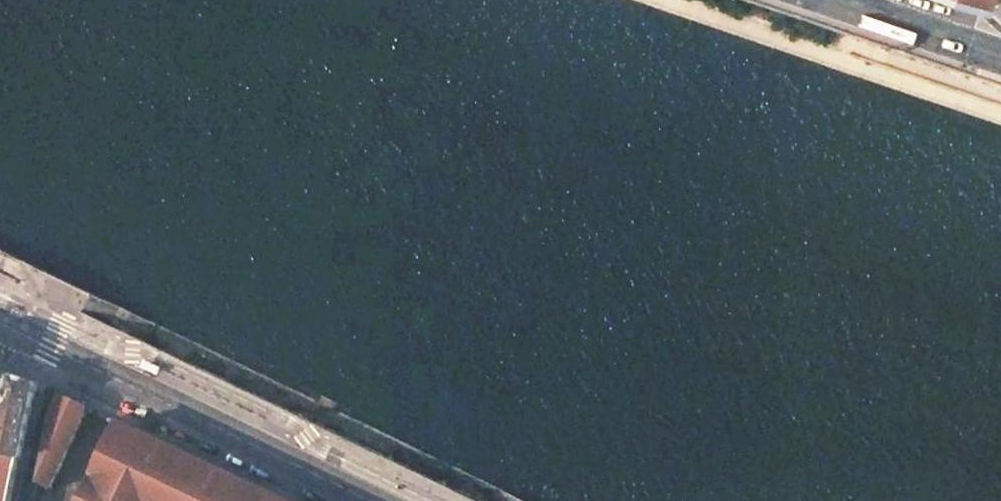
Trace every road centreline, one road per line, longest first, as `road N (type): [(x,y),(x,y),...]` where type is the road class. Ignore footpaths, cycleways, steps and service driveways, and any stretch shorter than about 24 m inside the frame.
road 1 (primary): [(370,500),(197,430),(39,352),(0,321)]
road 2 (primary): [(843,0),(1000,54)]

